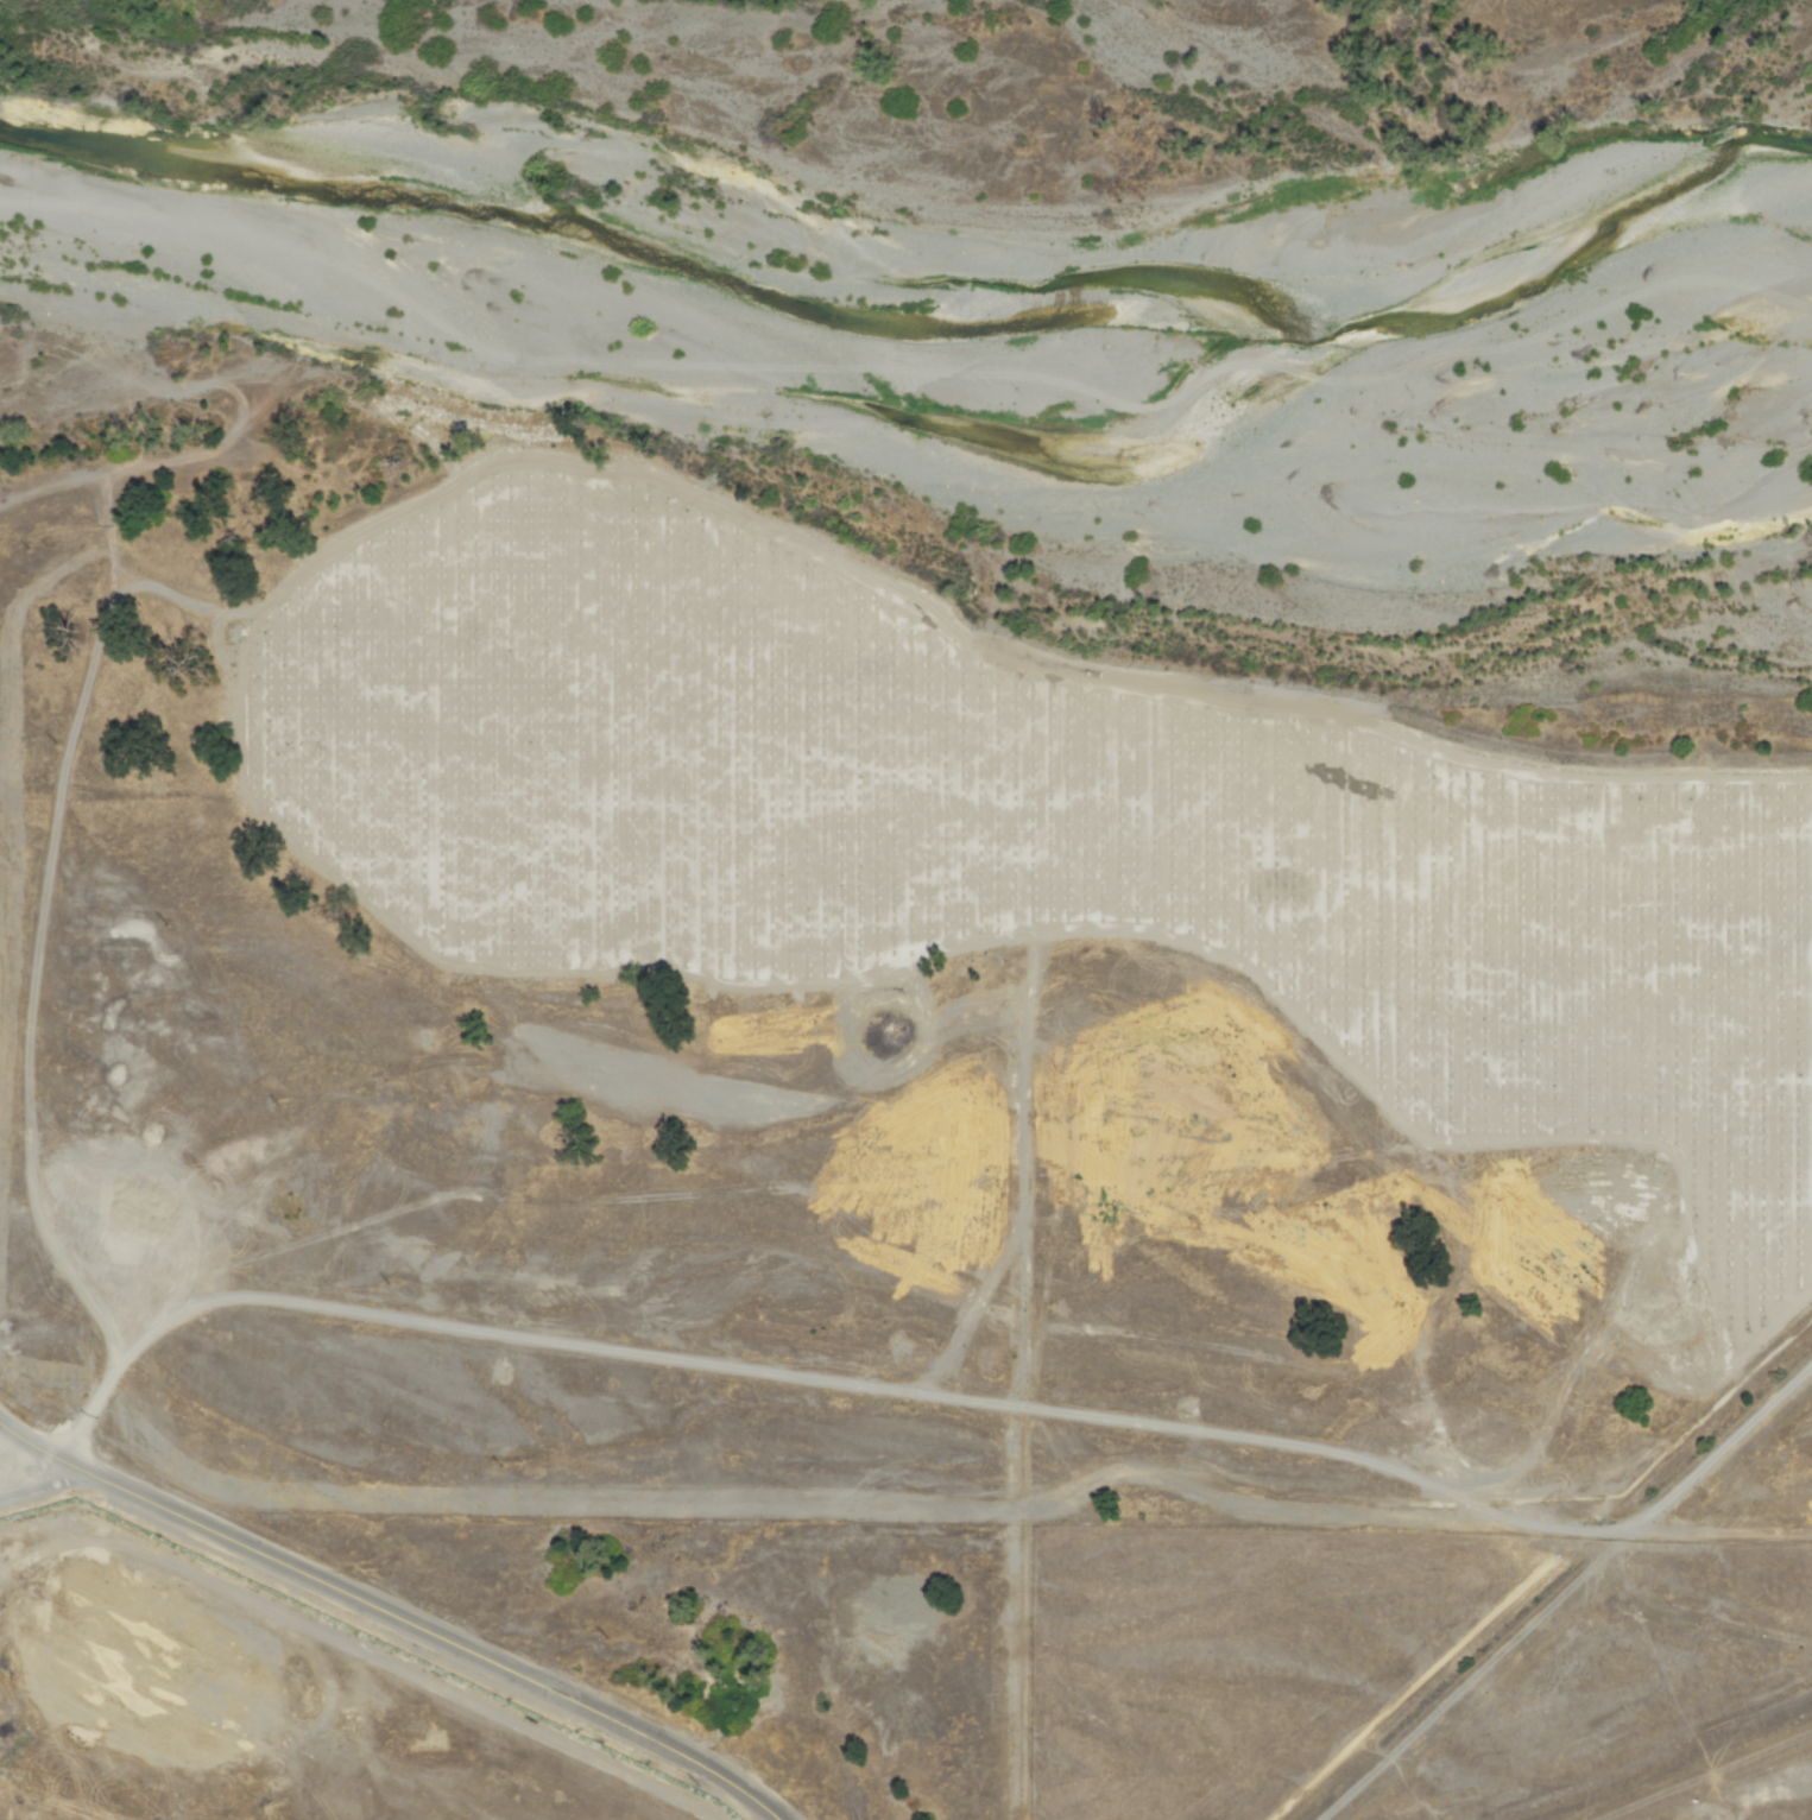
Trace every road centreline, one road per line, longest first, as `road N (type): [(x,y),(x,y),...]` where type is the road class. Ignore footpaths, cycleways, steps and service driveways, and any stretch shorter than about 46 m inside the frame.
road 1 (tertiary): [(775,1819),(677,1751),(0,1431)]

